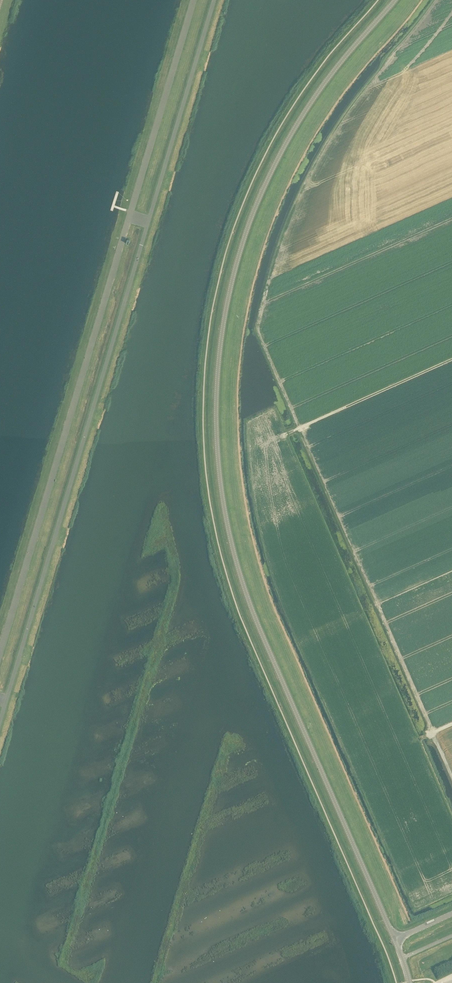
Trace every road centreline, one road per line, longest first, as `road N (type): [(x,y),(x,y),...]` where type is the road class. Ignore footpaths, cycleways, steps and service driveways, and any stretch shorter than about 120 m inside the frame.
road 1 (unclassified): [(394,0),(299,122),(254,216),(229,301),(219,429),(221,489),(242,580),(395,940)]
road 2 (track): [(451,361),(277,439)]
road 3 (track): [(312,170),(451,108)]

